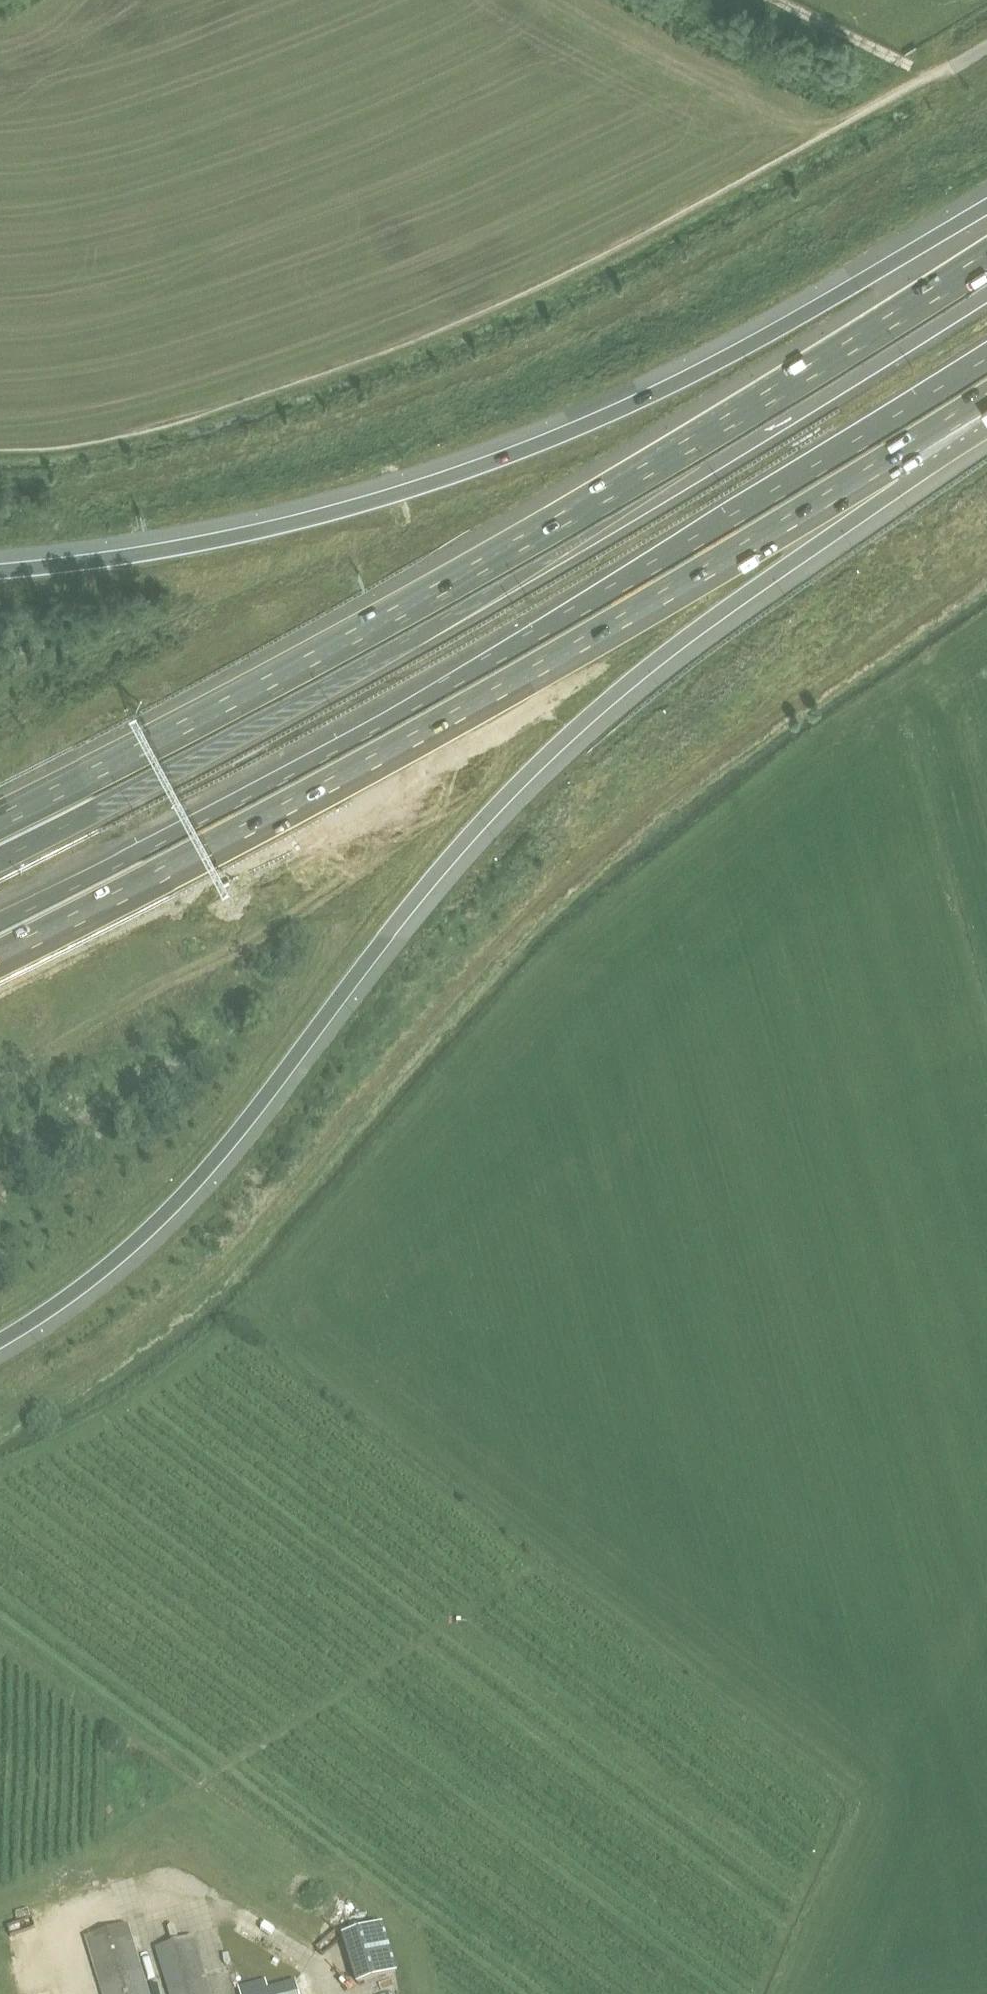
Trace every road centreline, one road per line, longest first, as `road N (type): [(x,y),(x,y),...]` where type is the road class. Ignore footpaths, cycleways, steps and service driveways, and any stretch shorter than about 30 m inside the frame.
road 1 (motorway): [(0,1340),(105,1267),(184,1193),(438,871),(569,736),(730,604),(986,428)]
road 2 (motorway): [(986,270),(471,587),(0,839)]
road 3 (motorway): [(0,933),(518,656),(986,374)]
road 4 (motorway): [(986,208),(699,372),(478,468),(266,530),(0,572)]

